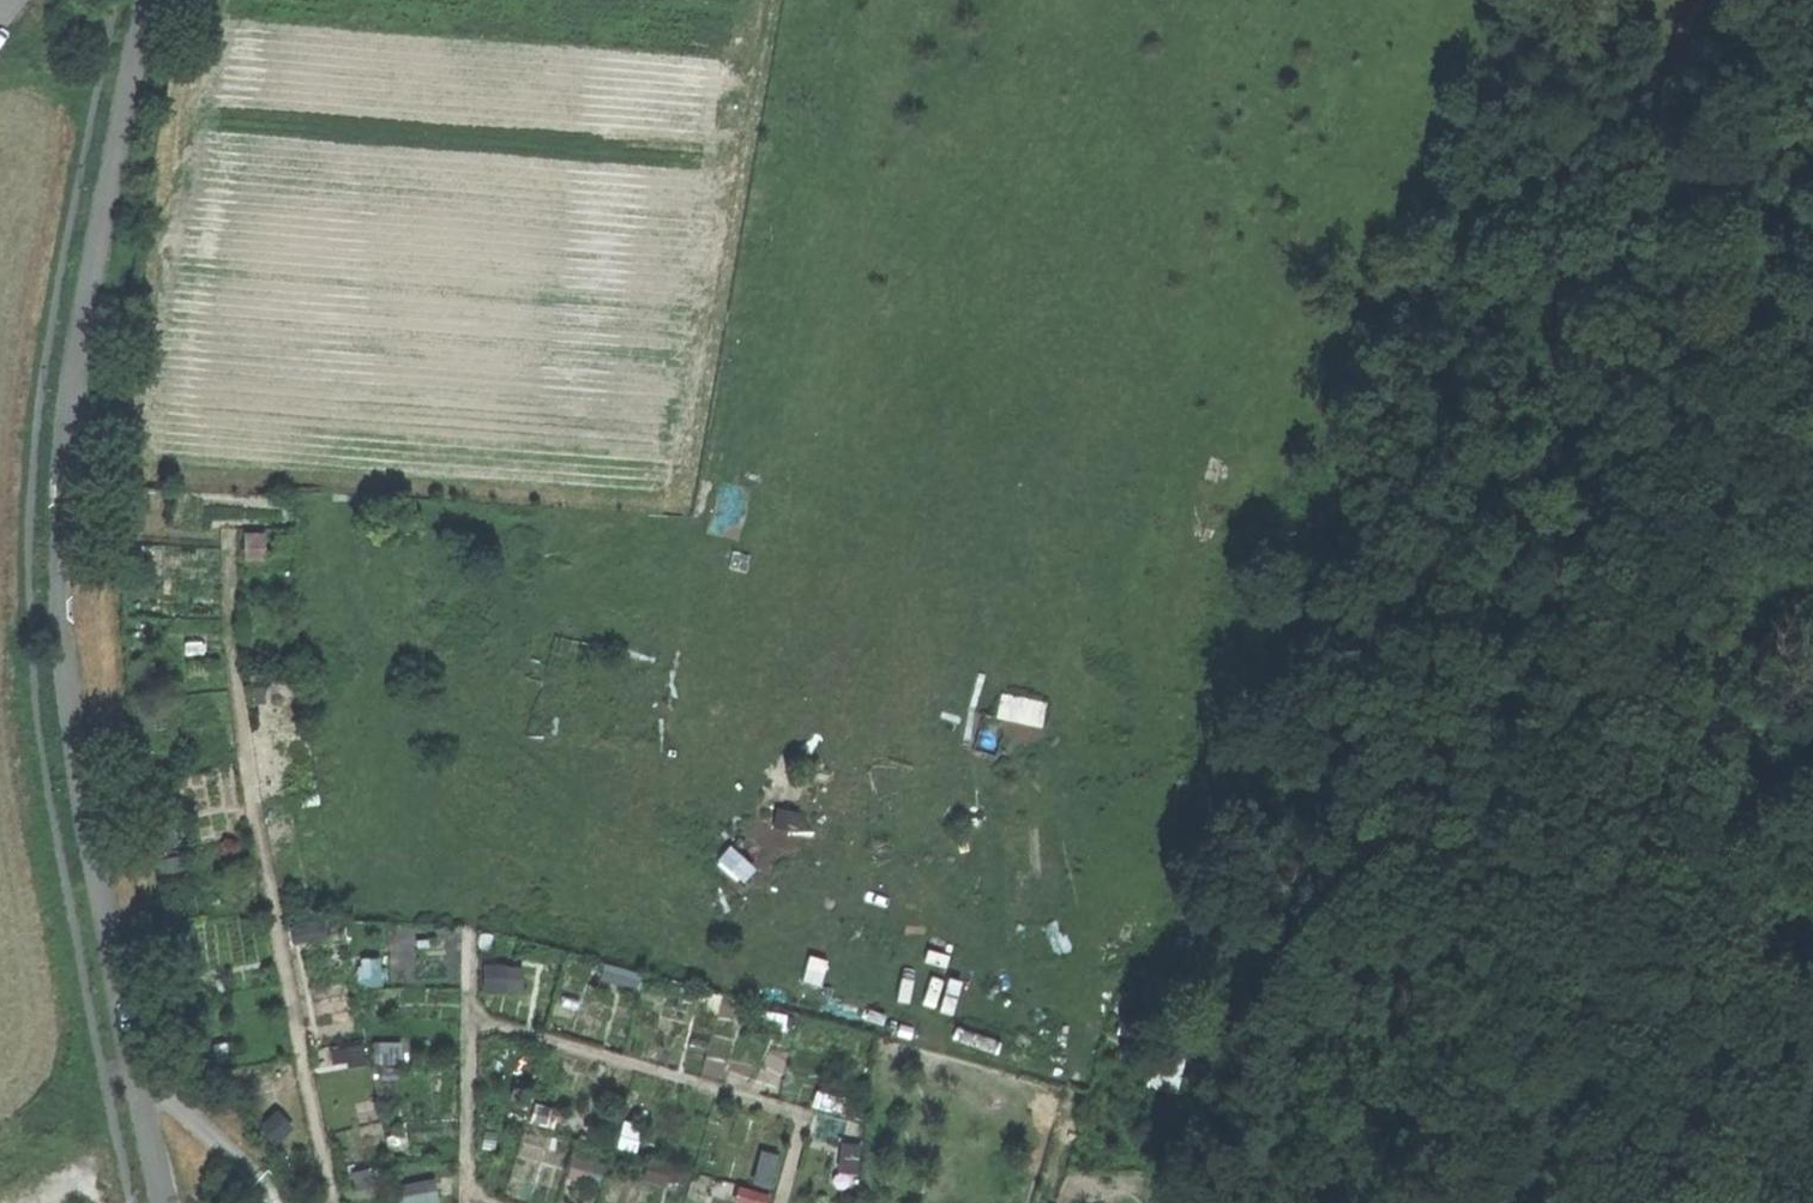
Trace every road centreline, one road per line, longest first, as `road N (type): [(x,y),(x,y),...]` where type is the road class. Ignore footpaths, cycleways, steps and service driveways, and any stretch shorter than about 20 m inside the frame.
road 1 (unclassified): [(164,1202),(75,791),(59,670),(58,489),(79,333),(145,0)]
road 2 (track): [(1703,0),(1672,80),(1699,217),(1812,425)]

